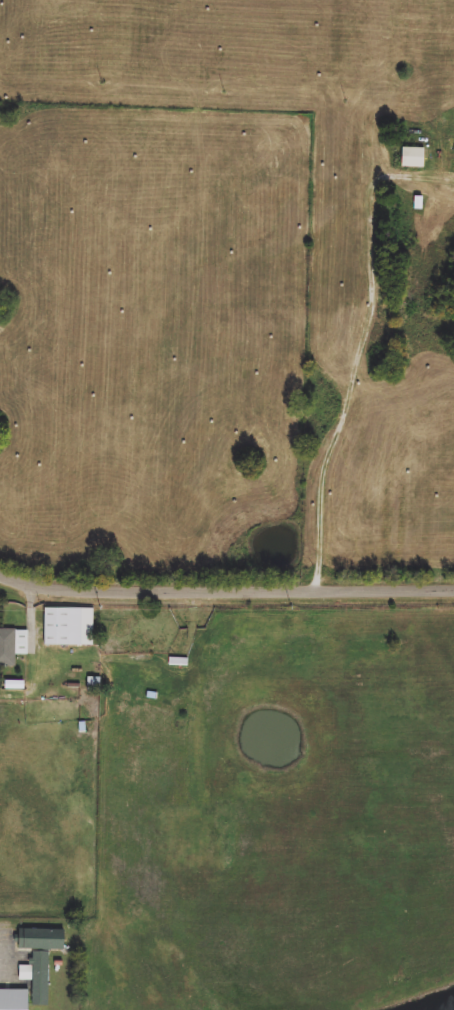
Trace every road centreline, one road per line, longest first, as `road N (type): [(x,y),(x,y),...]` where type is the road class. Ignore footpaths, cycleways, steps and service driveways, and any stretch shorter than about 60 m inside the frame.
road 1 (residential): [(453,588),(43,588),(0,578)]

